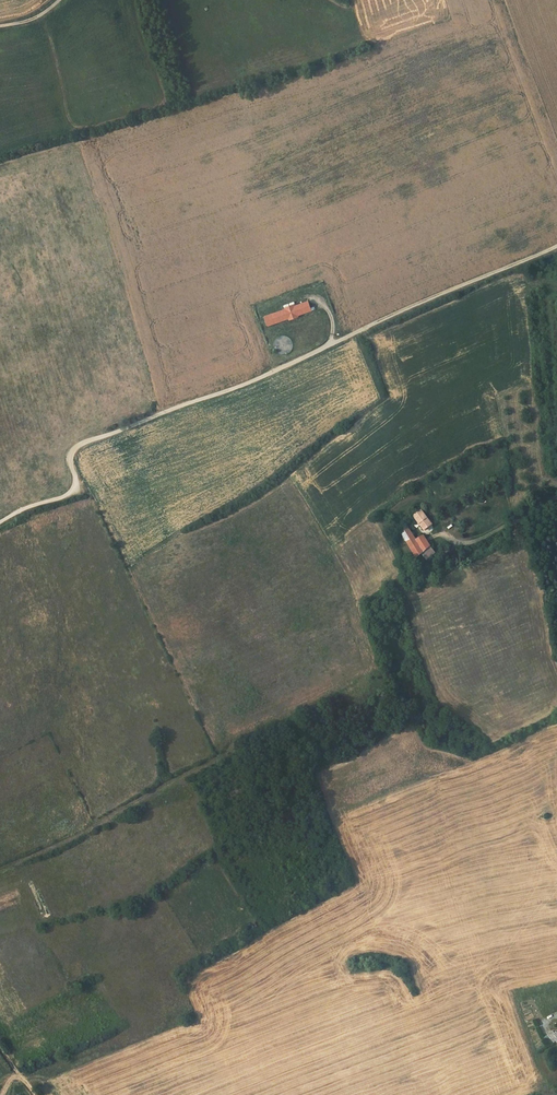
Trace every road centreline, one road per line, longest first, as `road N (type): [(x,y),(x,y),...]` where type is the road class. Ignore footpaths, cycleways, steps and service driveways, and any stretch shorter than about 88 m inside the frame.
road 1 (track): [(0,523),(73,489),(68,460),(86,442),(241,386),(556,246)]
road 2 (residential): [(556,498),(478,540),(443,536)]

